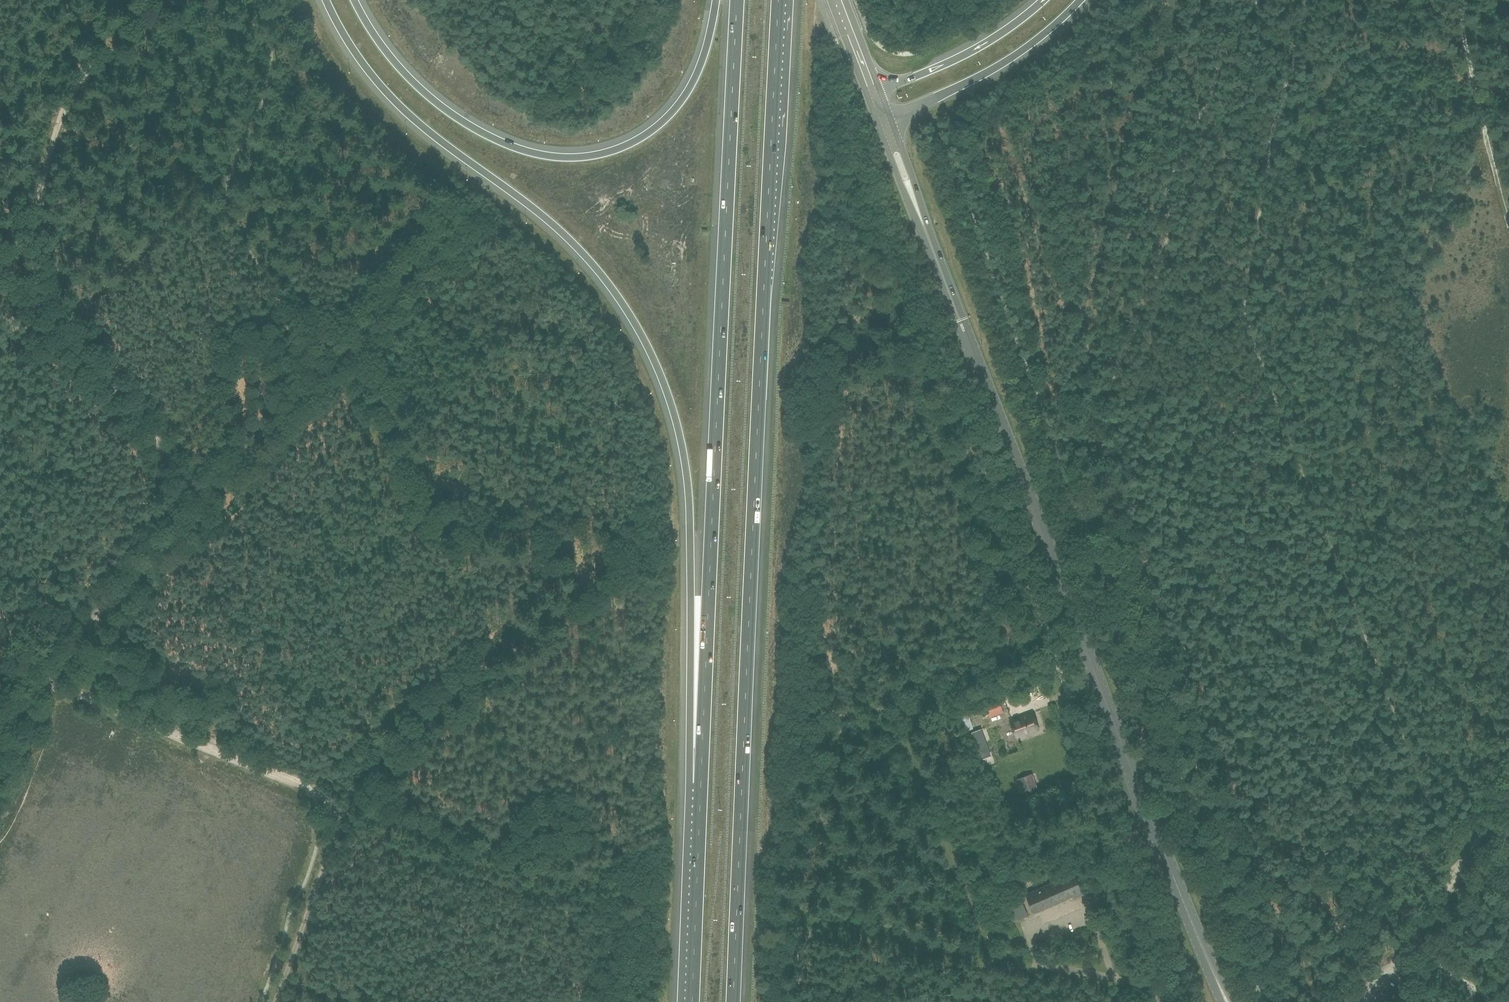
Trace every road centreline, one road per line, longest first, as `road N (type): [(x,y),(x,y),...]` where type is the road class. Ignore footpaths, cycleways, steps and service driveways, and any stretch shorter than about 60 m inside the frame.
road 1 (track): [(1441,848),(1388,857),(1333,848),(1303,868),(1264,875),(1240,842),(1093,426),(1094,392),(1116,376),(1166,243),(1174,165),(1257,0)]
road 2 (motorway): [(733,1001),(778,0)]
road 3 (secondary): [(1227,1001),(883,119)]
road 4 (track): [(1307,0),(1241,306),(1416,785),(1441,848),(1457,865),(1441,893)]
road 5 (motorway): [(327,0),(365,66),(404,110),(580,250),(652,355),(686,470),(700,783)]
road 6 (motorway): [(737,0),(700,783)]
road 7 (track): [(195,0),(150,22),(75,85),(39,202),(34,270),(37,303),(197,506)]
road 8 (track): [(273,1001),(335,828),(328,796),(46,677)]
road 9 (motorway): [(716,0),(696,75),(671,112),(631,143),(567,157),(509,145),(433,99),(388,53),(354,0)]
road 10 (track): [(0,724),(198,517),(197,506)]
road 11 (track): [(1456,0),(1462,68),(1508,244)]
road 12 (motorway): [(883,119),(1018,53),(1080,0)]
road 13 (motorway): [(700,783),(692,1001)]
road 14 (track): [(1316,859),(1341,868),(1475,991)]
road 15 (motorway): [(1043,0),(972,50),(873,91)]
road 16 (unclassified): [(1360,1001),(1441,893)]

